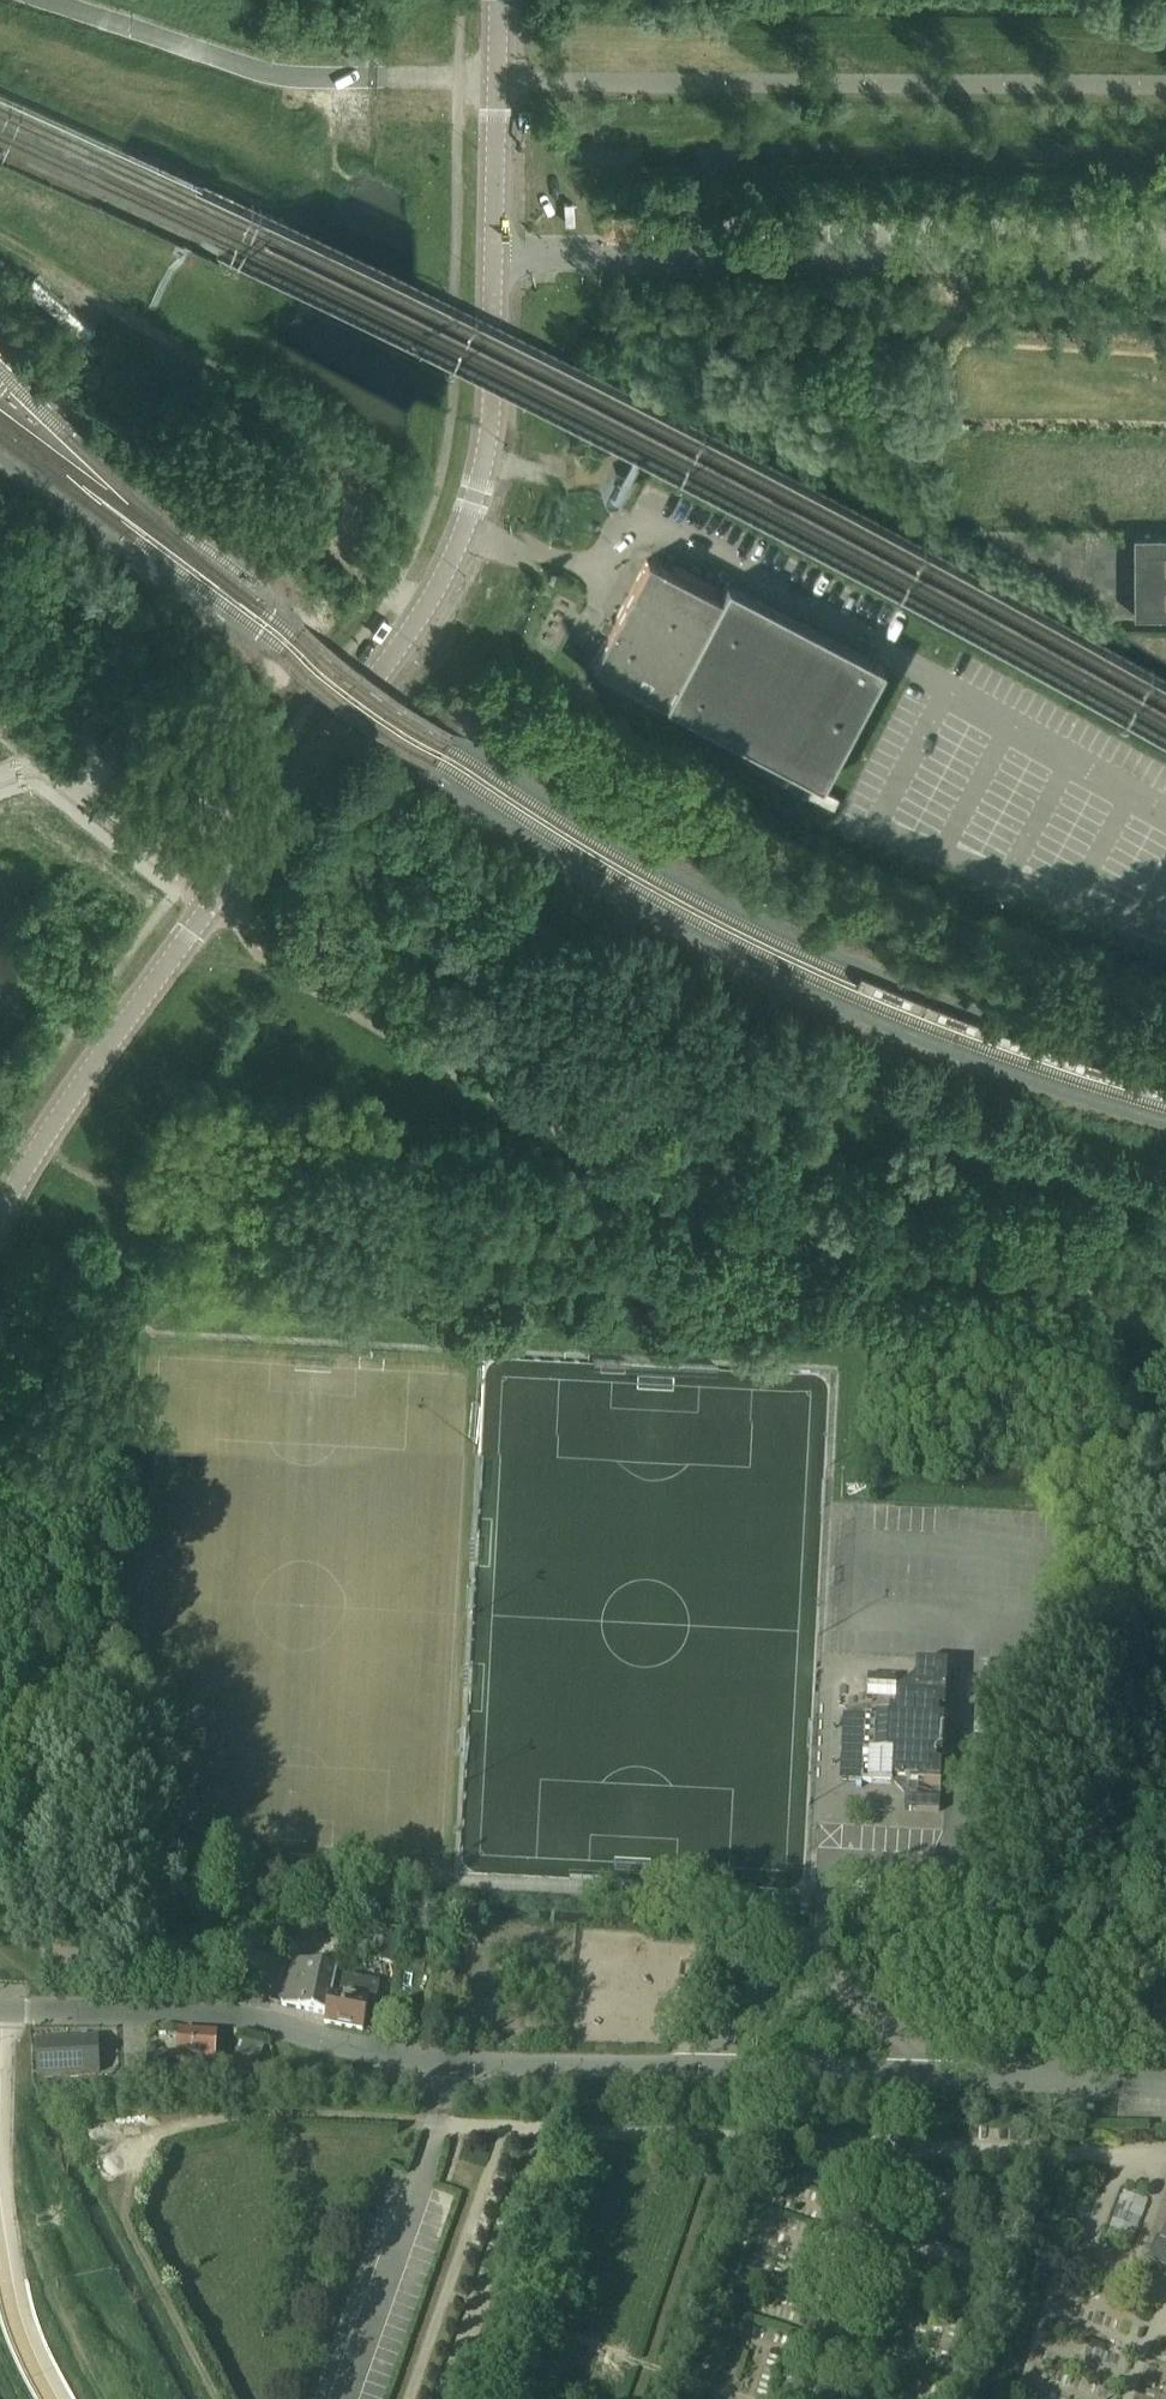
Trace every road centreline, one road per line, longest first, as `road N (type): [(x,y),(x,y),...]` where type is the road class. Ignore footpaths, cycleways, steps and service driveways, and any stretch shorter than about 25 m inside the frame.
road 1 (unclassified): [(0,2010),(229,2016),(453,2061),(1165,2085)]
road 2 (residential): [(404,642),(464,535),(491,435),(498,0)]
road 3 (unclassified): [(0,1214),(210,907)]
road 4 (unclassified): [(210,907),(404,642)]
road 5 (unclassified): [(210,907),(81,799)]

